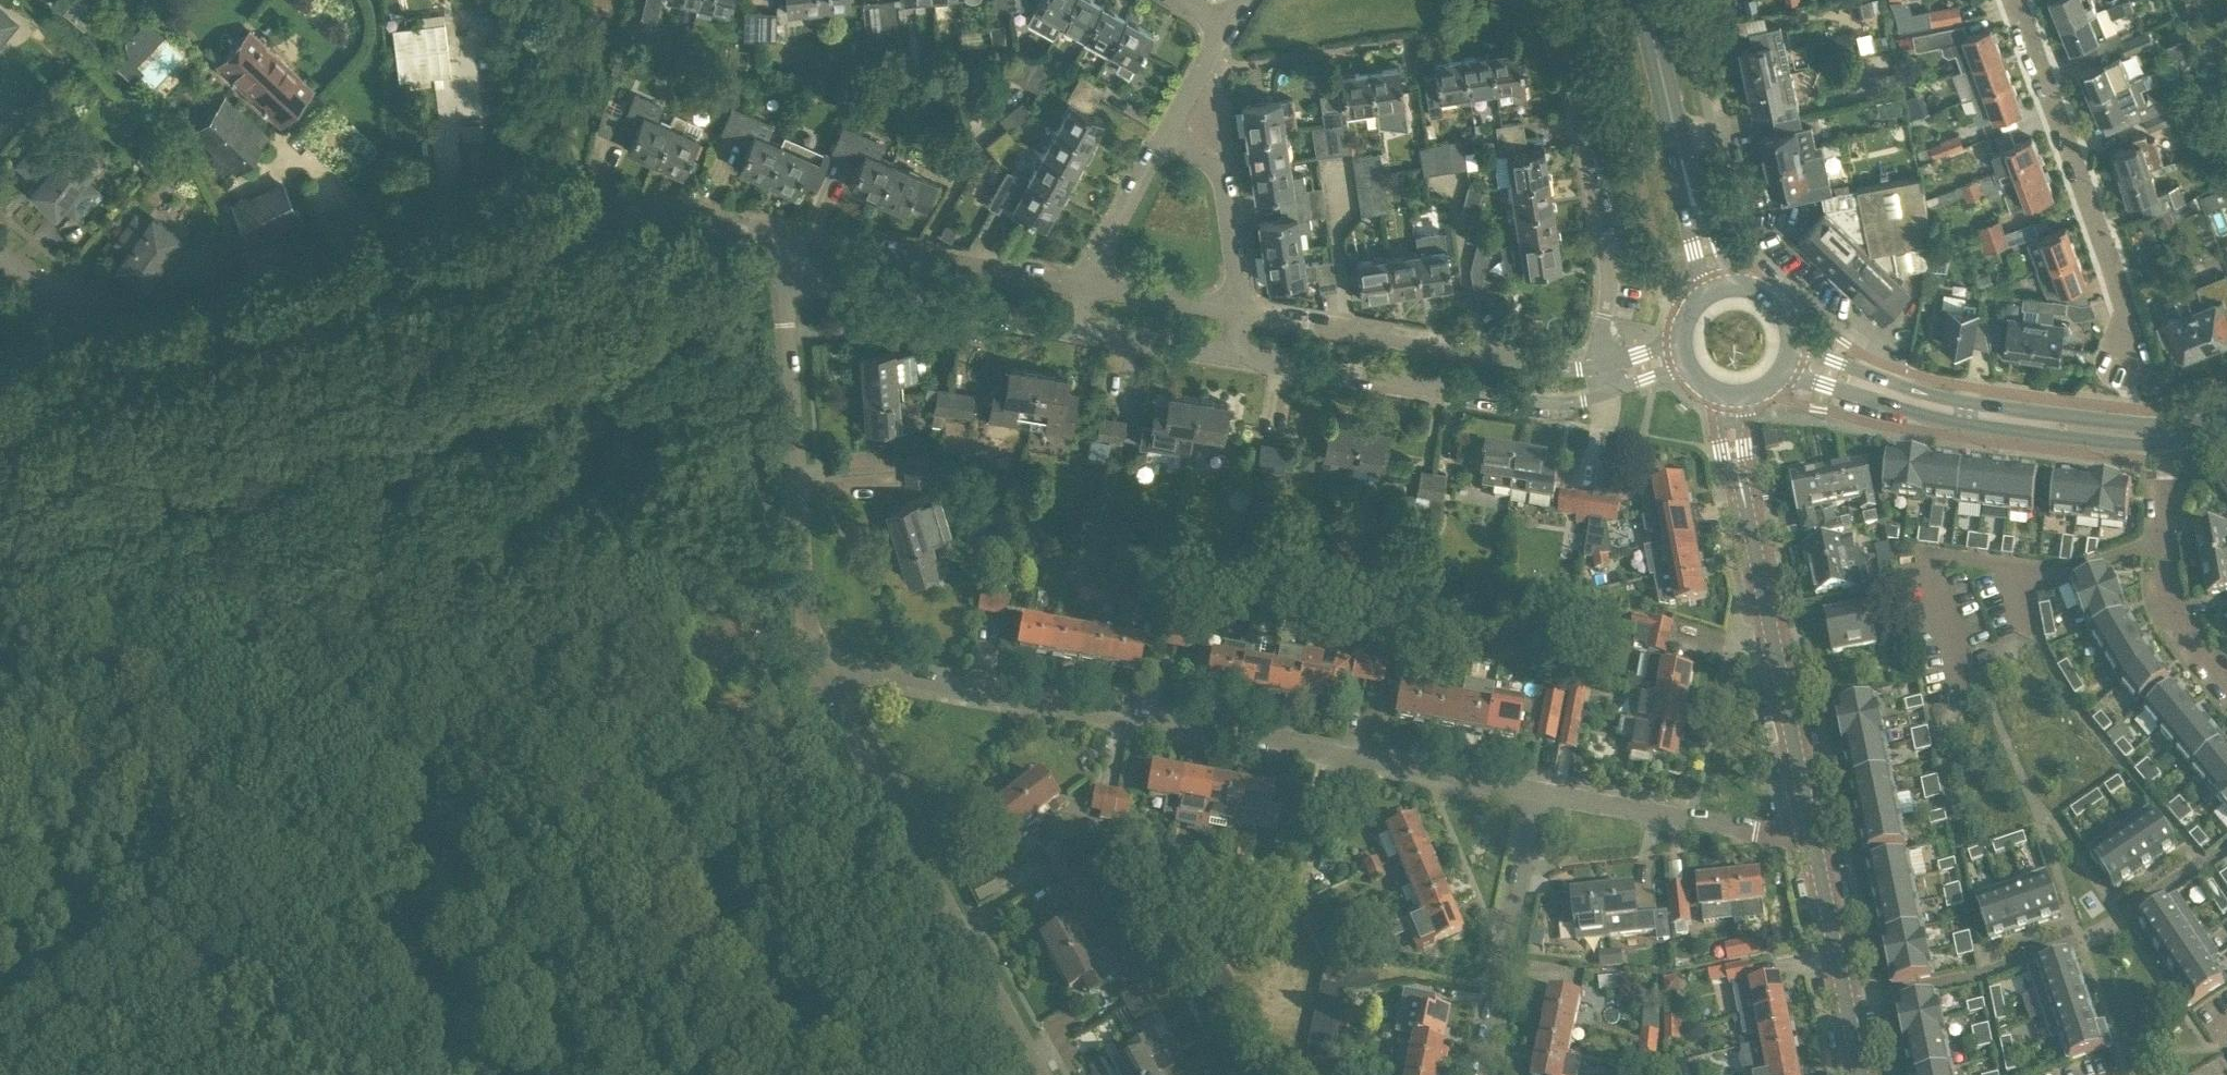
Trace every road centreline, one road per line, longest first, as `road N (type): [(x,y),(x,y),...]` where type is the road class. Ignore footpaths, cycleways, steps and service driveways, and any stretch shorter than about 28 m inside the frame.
road 1 (track): [(576,1074),(516,977),(492,856),(512,814),(571,750),(658,727),(697,689),(703,674),(697,656),(622,582),(536,594),(466,624),(438,650),(419,693),(409,772),(422,894),(488,1074)]
road 2 (residential): [(1538,791),(878,672),(821,676)]
road 3 (residential): [(122,361),(577,209),(784,235)]
road 4 (track): [(0,520),(76,502),(144,520),(174,553),(201,657),(237,735),(267,775),(327,804),(410,806)]
road 5 (track): [(414,841),(0,1036)]
road 6 (residential): [(1042,1074),(821,676)]
road 7 (secondary): [(1814,841),(1733,449),(1732,397)]
road 8 (residential): [(1608,377),(1602,340),(1609,258),(1563,35),(1549,10),(1528,0)]
road 9 (residential): [(821,676),(807,621),(782,280)]
road 10 (track): [(0,455),(201,393),(193,464),(209,527),(182,570)]
road 11 (residential): [(1232,356),(1548,404),(1588,399),(1608,377)]
road 12 (secondary): [(2164,434),(1931,400),(1789,360)]
road 13 (residential): [(2124,364),(2124,310),(2016,0)]
road 14 (residential): [(1608,377),(1238,312)]
road 15 (track): [(738,1074),(555,768)]
road 16 (residential): [(1082,286),(784,235)]
road 17 (secondary): [(1719,288),(1644,0)]
road 18 (residential): [(782,280),(1073,329)]
road 19 (residential): [(1480,1074),(1538,791)]
road 20 (residential): [(1814,841),(1538,791)]
road 21 (secondary): [(1861,1074),(1814,841)]
road 22 (residential): [(1238,312),(1225,186),(1204,159),(1163,138)]
road 23 (residential): [(1082,286),(1163,138)]
road 24 (residential): [(2226,684),(2172,605),(2162,537)]
road 25 (residential): [(1073,329),(1232,356)]
road 26 (residential): [(122,361),(0,258)]
road 27 (residential): [(1238,312),(1082,286)]
road 28 (residential): [(2021,580),(2162,537)]
road 29 (residential): [(0,401),(122,361)]
road 30 (residential): [(1163,138),(1226,28)]
road 31 (secondary): [(1789,360),(1790,330),(1777,302),(1753,289),(1719,288)]

